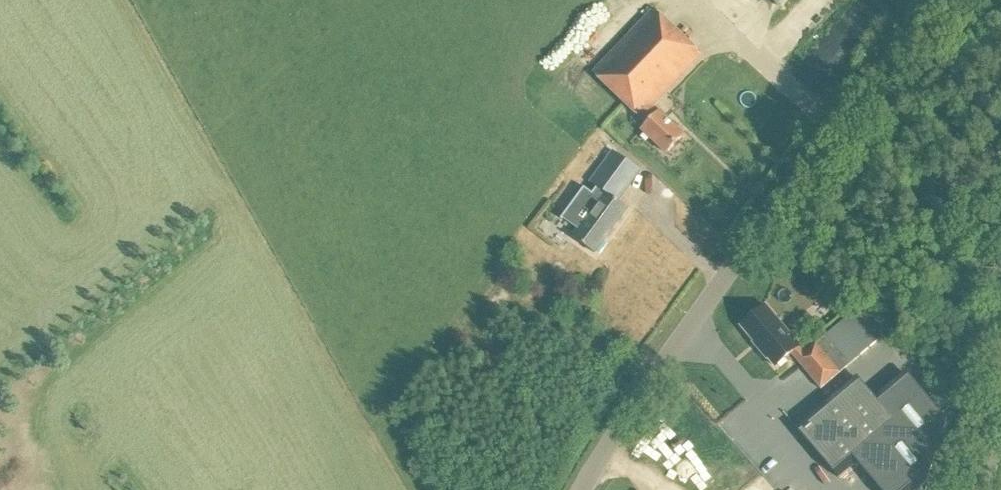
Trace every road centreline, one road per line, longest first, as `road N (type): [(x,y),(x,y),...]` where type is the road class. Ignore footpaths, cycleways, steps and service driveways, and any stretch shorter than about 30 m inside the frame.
road 1 (tertiary): [(580,489),(882,64),(953,0)]

